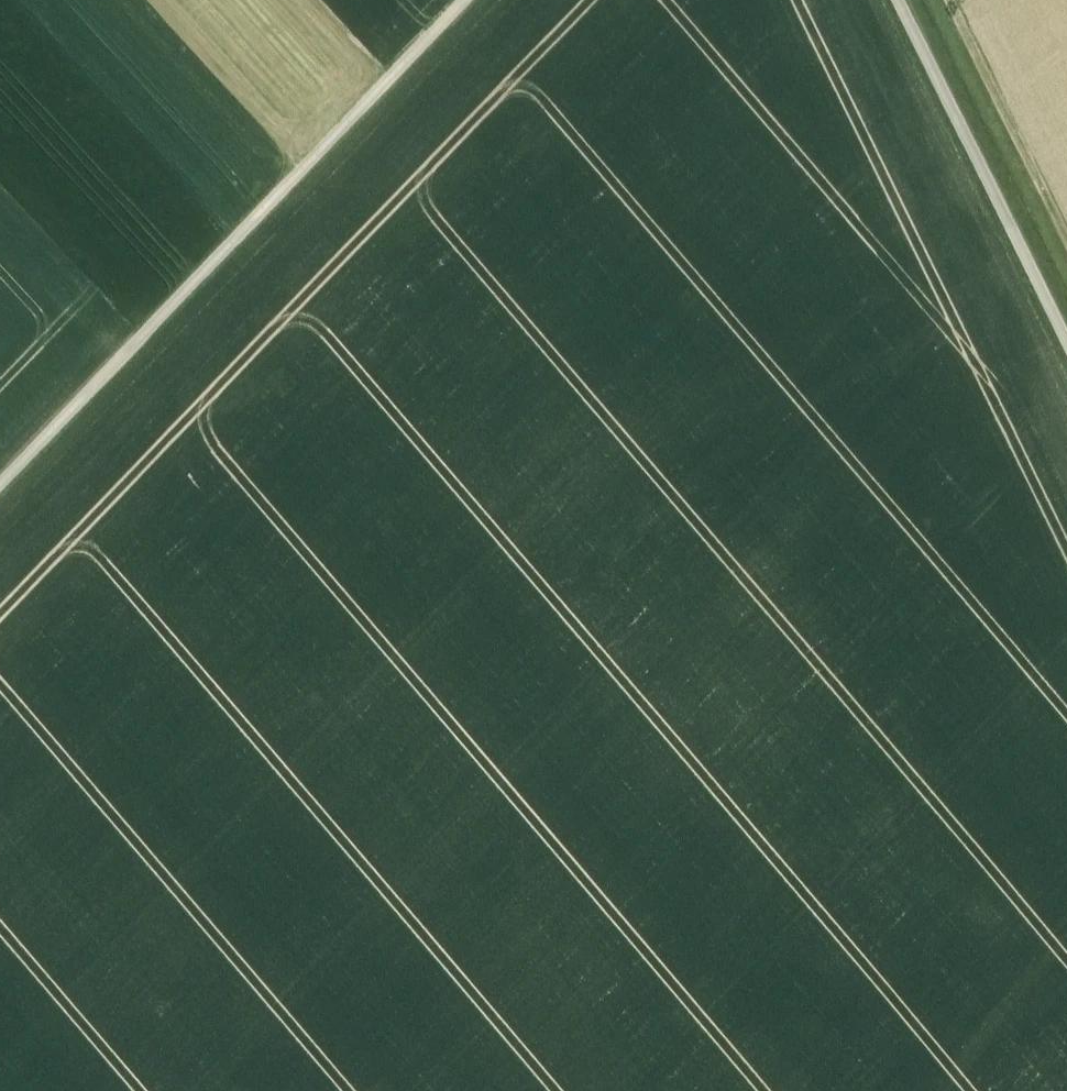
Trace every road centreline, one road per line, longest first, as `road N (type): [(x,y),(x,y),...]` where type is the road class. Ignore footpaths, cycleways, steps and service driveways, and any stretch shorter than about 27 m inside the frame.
road 1 (track): [(0,486),(464,0)]
road 2 (track): [(896,0),(1066,344)]
road 3 (track): [(1066,245),(945,0)]

